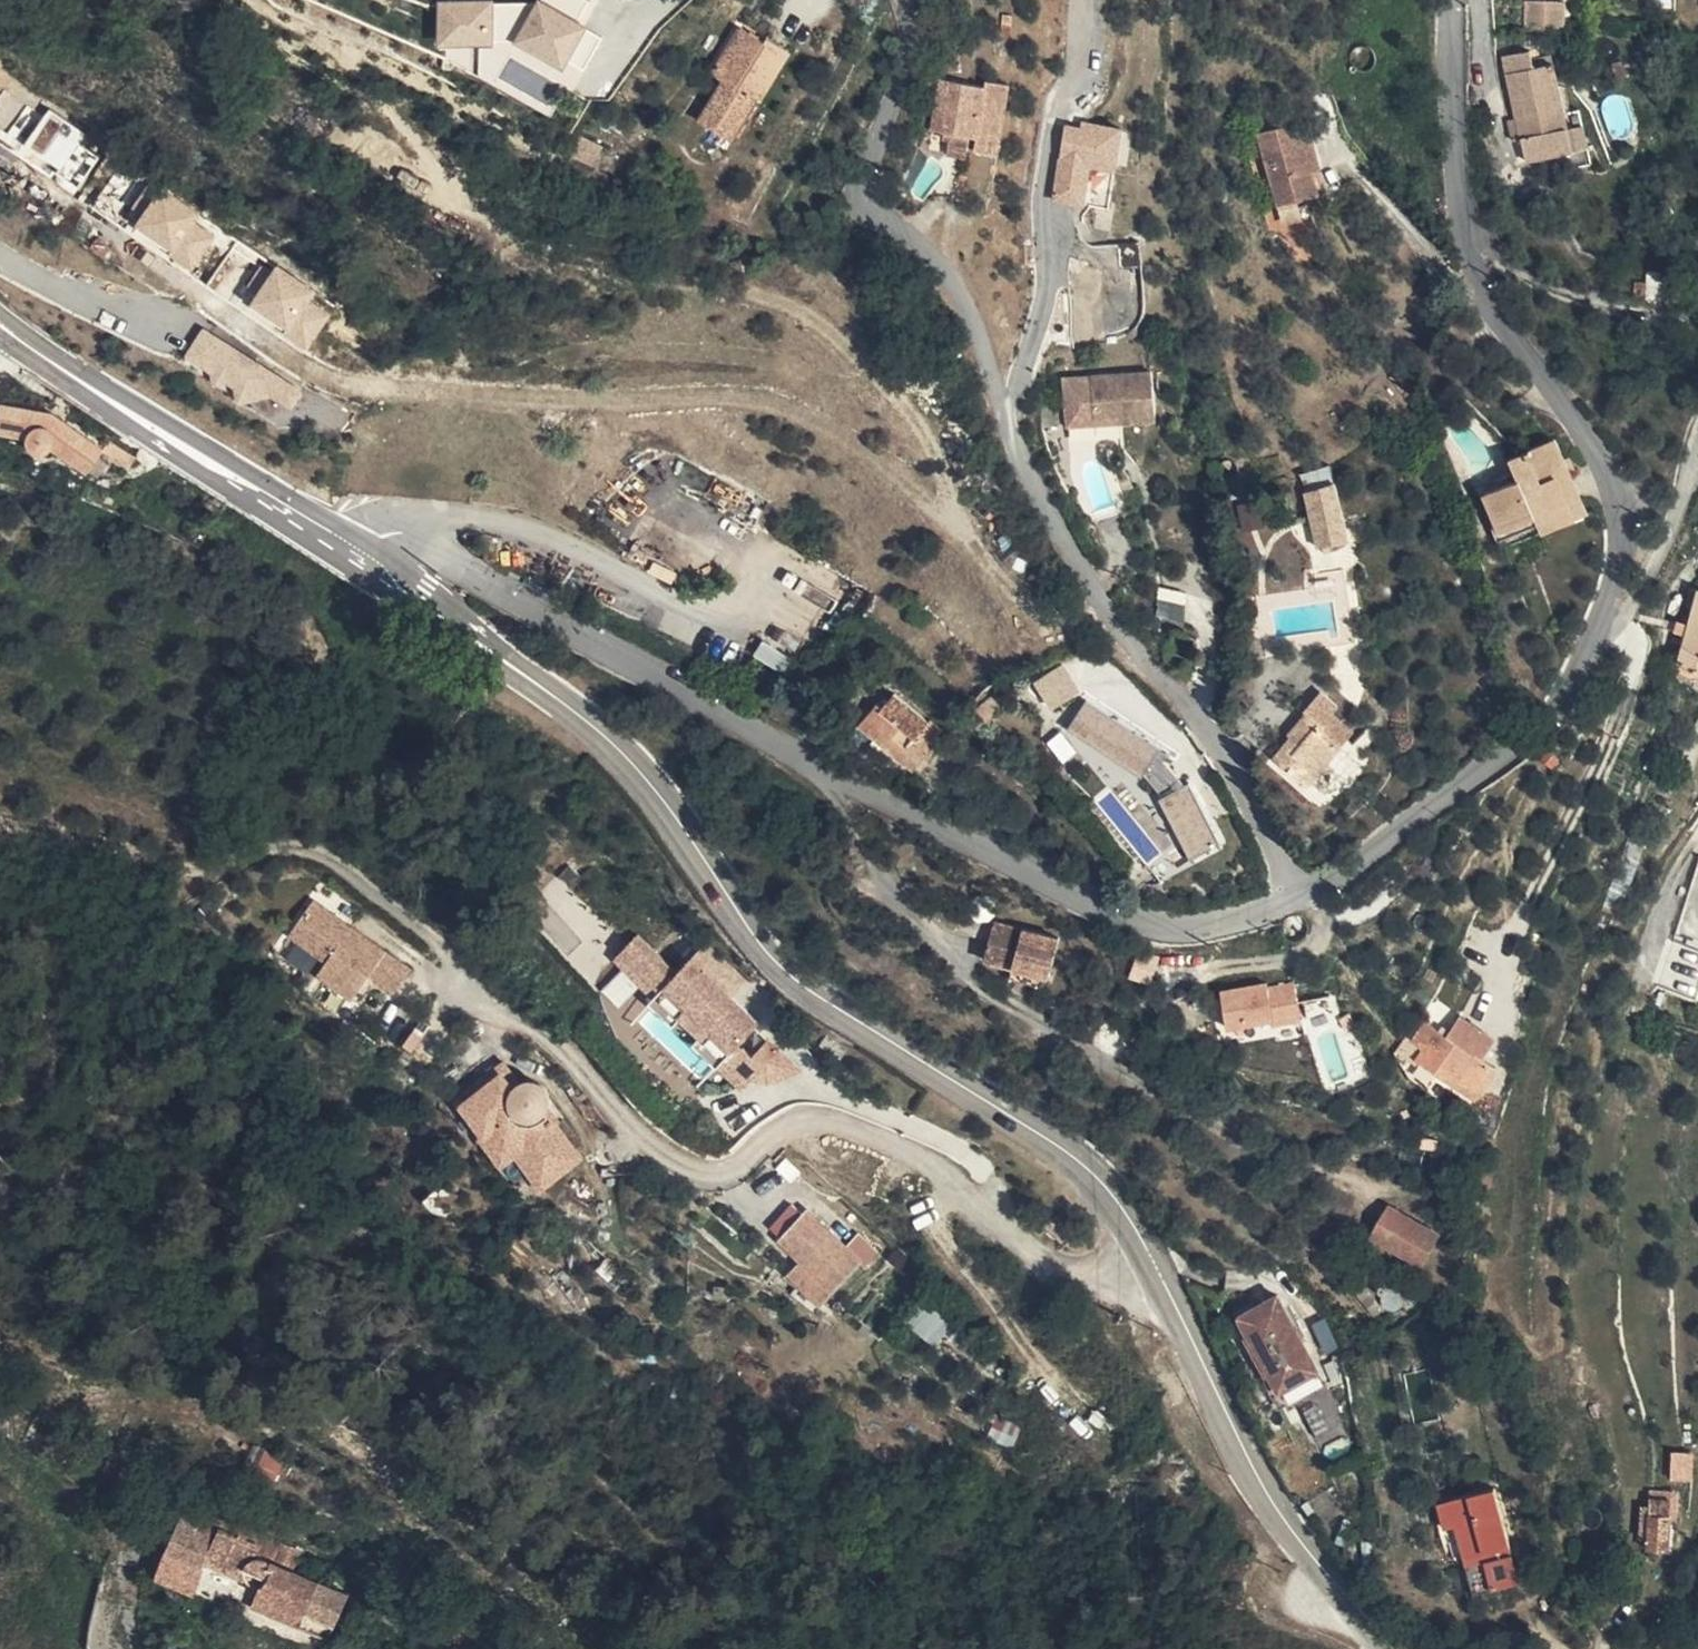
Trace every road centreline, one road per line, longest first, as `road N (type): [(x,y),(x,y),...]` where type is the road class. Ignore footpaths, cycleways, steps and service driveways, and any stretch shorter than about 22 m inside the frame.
road 1 (secondary): [(1397,1648),(1291,1522),(1241,1448),(1149,1242),(1108,1182),(1055,1138),(788,962),(664,788),(627,748),(368,562)]
road 2 (residential): [(368,562),(404,530),(439,544),(1012,866),(1143,922),(1208,930),(1300,900)]
road 3 (residential): [(1300,900),(1209,737),(1125,643),(1070,553),(972,310),(947,264),(897,206),(890,174),(904,64),(902,0)]
road 4 (residential): [(1604,626),(1624,517),(1586,429),(1505,331),(1475,267),(1459,127),(1457,0)]
road 5 (secondary): [(368,562),(238,486),(0,320)]
road 6 (residential): [(1300,900),(1491,770),(1556,707),(1604,626)]
road 7 (residential): [(1697,444),(1654,578),(1624,619),(1604,626)]

